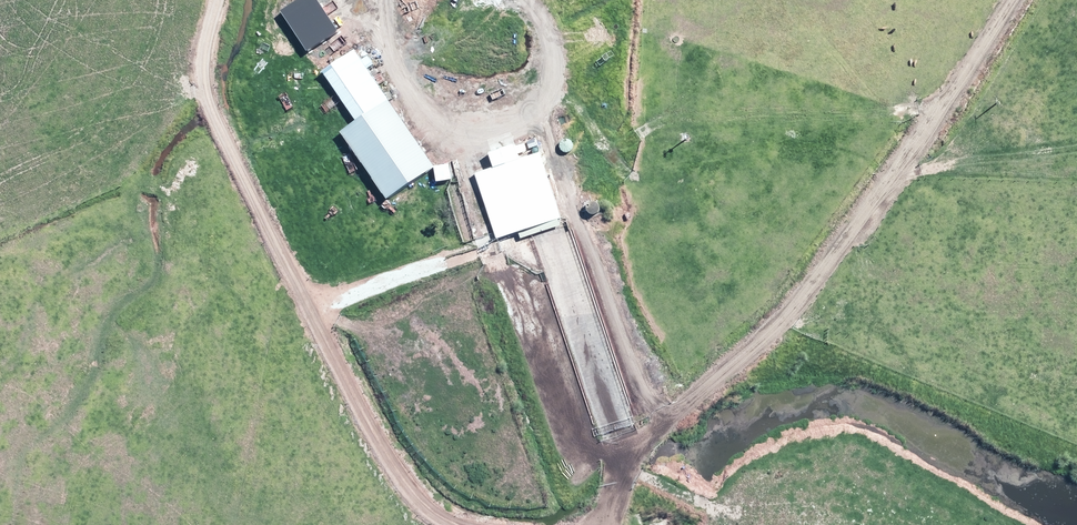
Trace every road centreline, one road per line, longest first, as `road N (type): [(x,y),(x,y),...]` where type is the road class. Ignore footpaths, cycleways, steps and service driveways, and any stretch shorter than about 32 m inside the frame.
road 1 (track): [(512,524),(462,519),(413,492),(366,422),(311,294),(203,87),(208,0)]
road 2 (track): [(661,434),(785,319),(1012,0)]
road 3 (track): [(540,87),(630,364),(661,434),(597,524)]
road 4 (track): [(530,113),(457,121),(424,96),(393,37),(391,0)]

